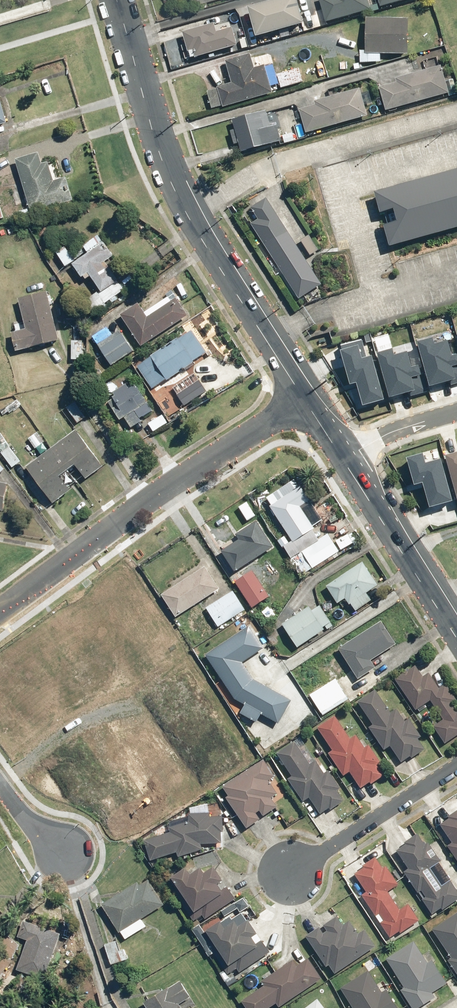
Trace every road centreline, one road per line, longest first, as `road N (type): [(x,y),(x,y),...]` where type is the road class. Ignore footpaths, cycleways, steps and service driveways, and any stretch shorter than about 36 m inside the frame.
road 1 (tertiary): [(306,399),(181,200),(117,0)]
road 2 (residential): [(0,609),(306,399)]
road 3 (tertiary): [(456,639),(343,458)]
road 4 (residential): [(289,874),(456,766)]
road 5 (residential): [(343,458),(380,434),(456,412)]

